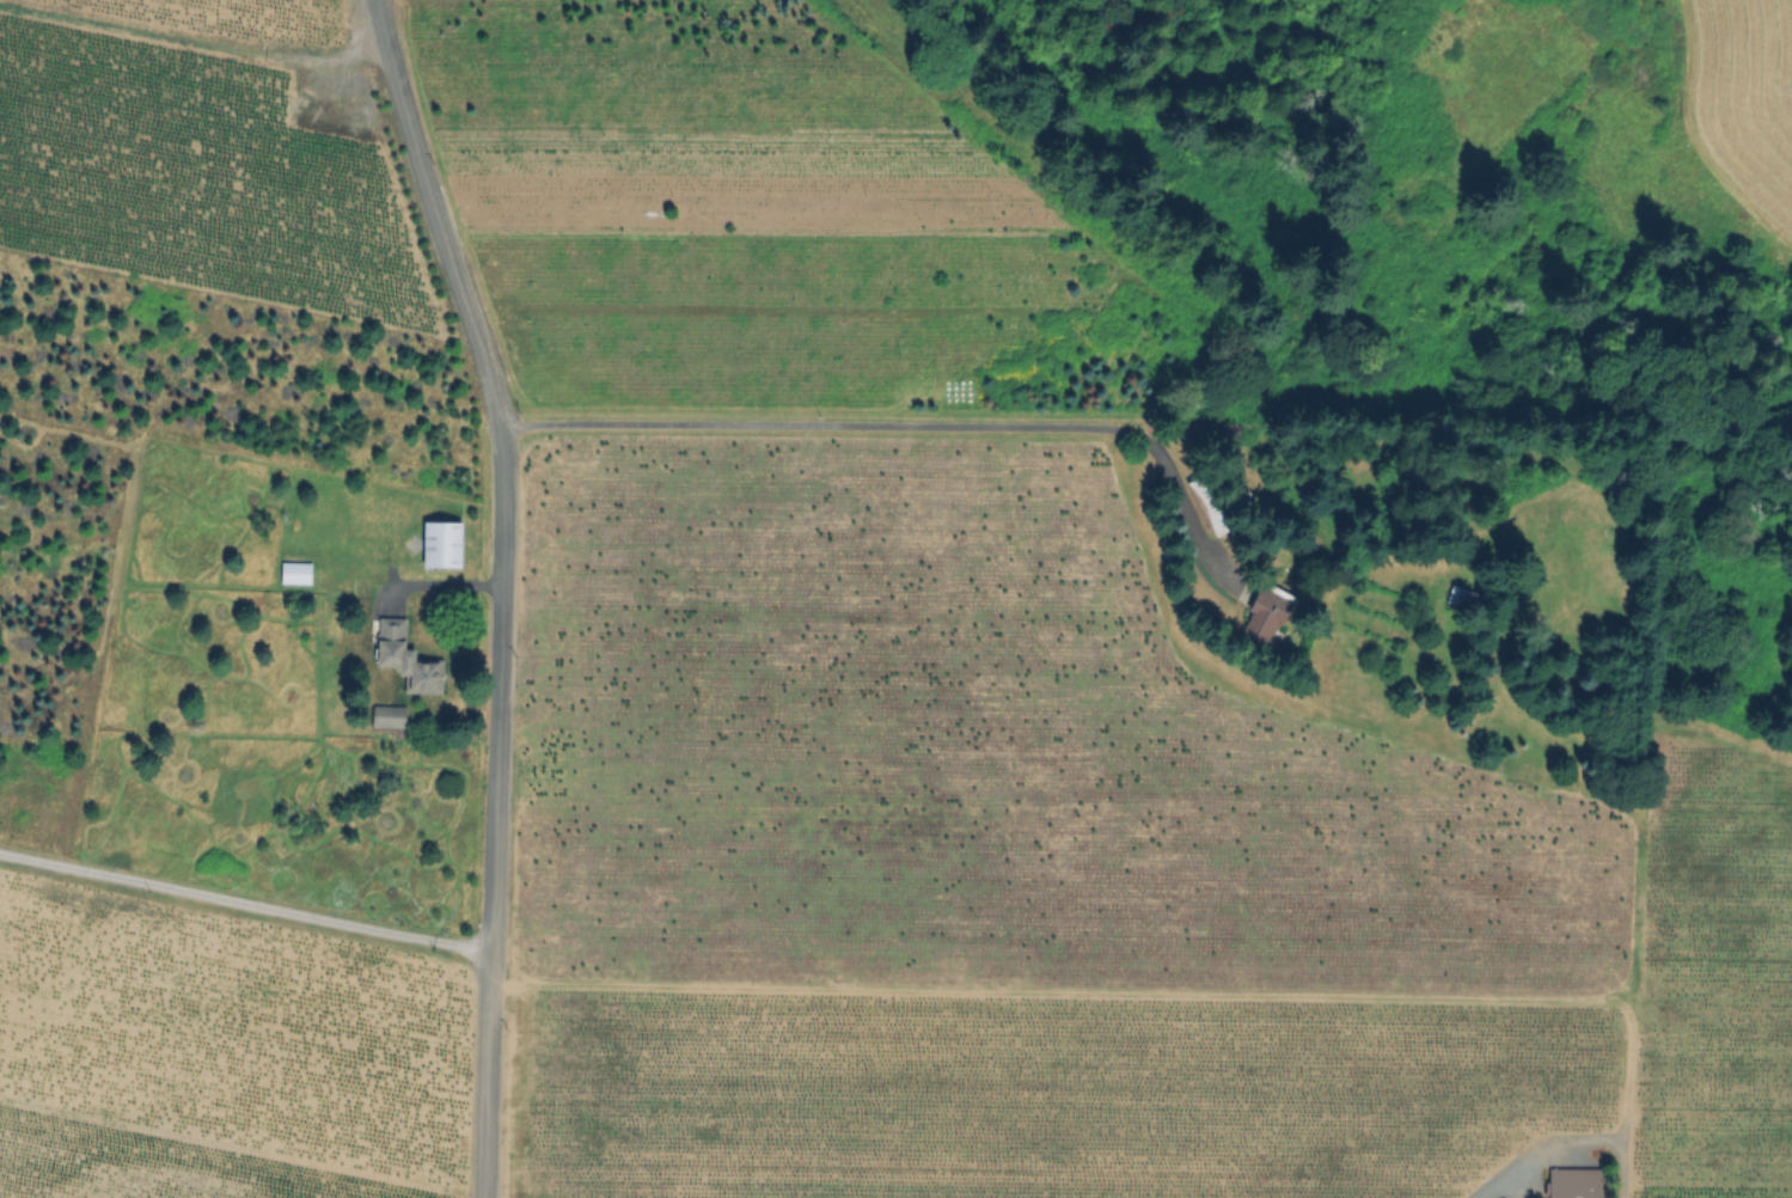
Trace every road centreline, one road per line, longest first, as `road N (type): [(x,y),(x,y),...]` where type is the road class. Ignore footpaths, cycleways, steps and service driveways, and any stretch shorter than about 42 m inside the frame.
road 1 (residential): [(488,1197),(506,432),(374,0)]
road 2 (track): [(389,49),(263,55),(0,3)]

